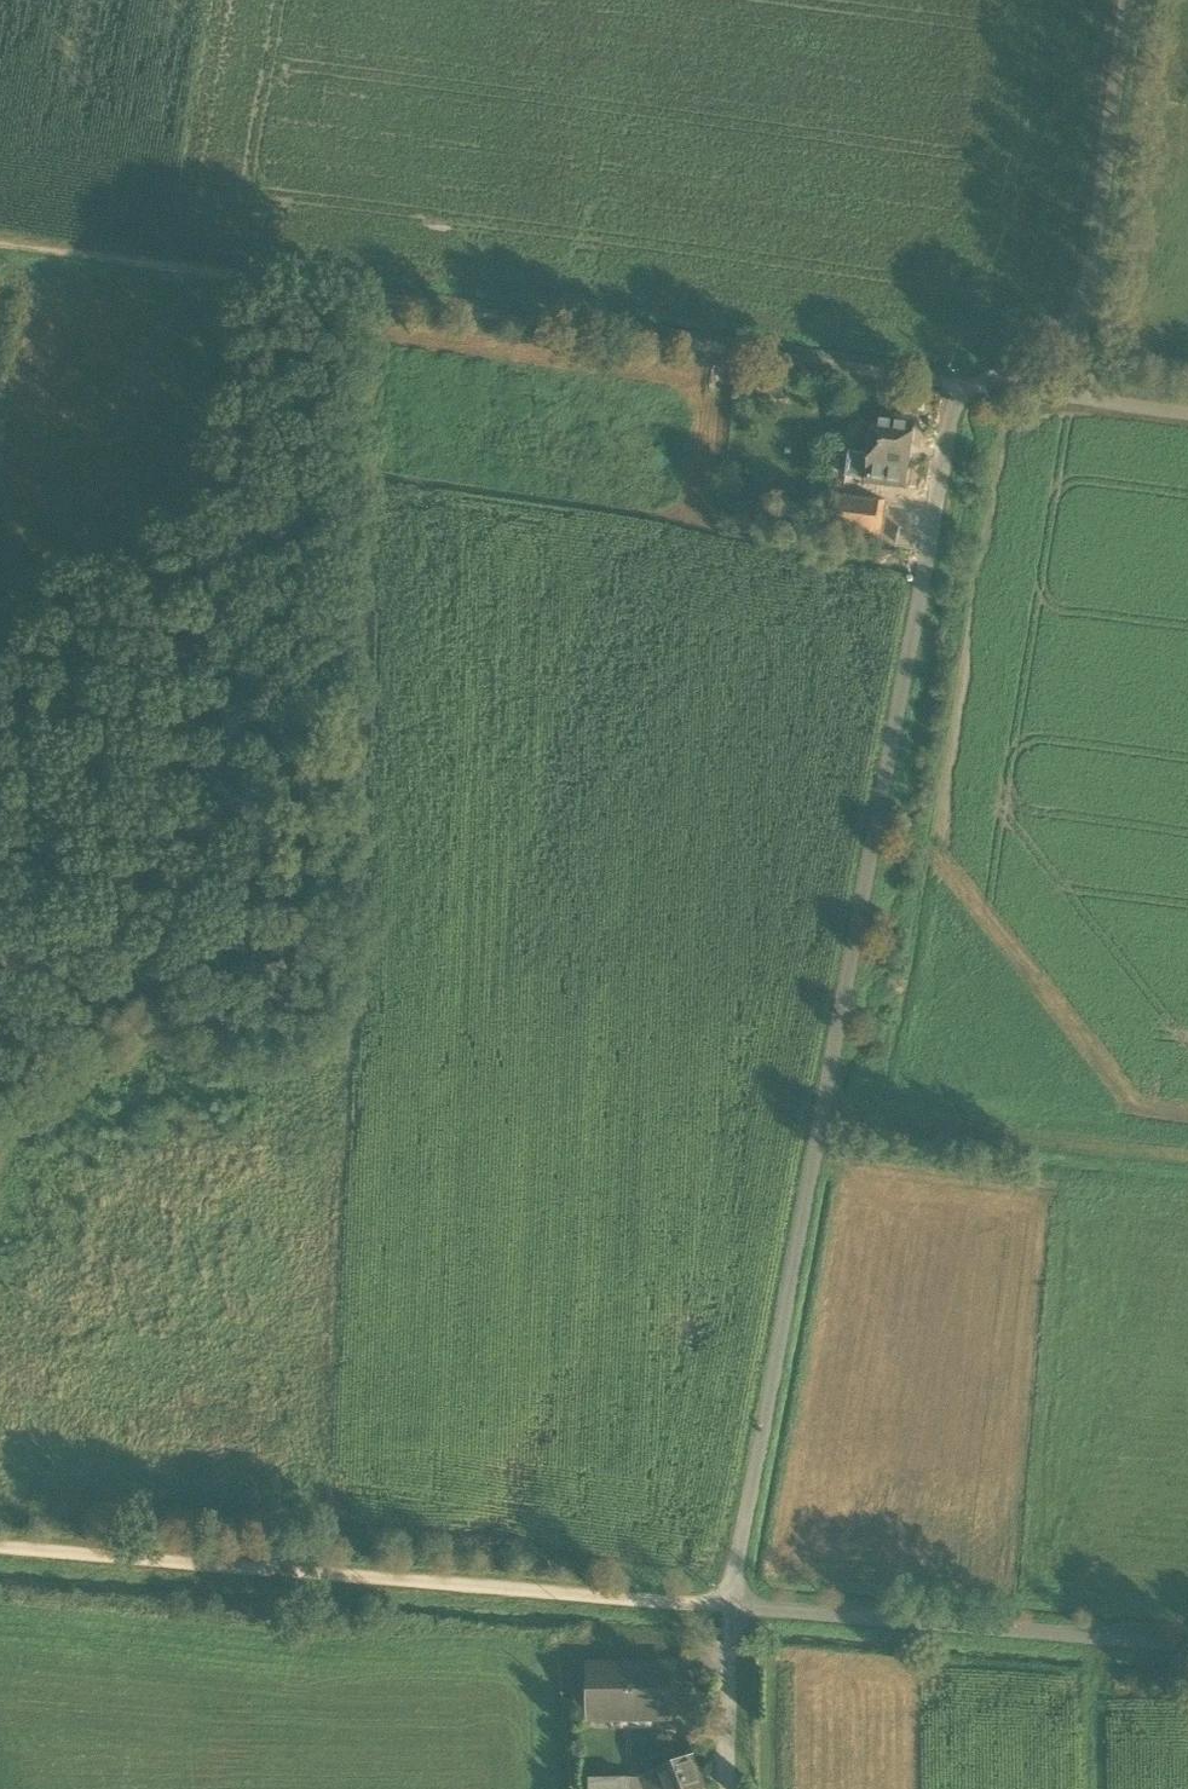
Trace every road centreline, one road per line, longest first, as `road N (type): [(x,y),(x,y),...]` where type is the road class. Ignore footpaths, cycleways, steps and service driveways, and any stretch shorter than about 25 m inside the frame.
road 1 (unclassified): [(726,1606),(953,410),(976,388)]
road 2 (track): [(0,244),(976,388)]
road 3 (track): [(0,1547),(726,1606)]
road 4 (unclassified): [(726,1606),(1187,1645)]
road 5 (track): [(1187,1159),(820,1121)]
road 6 (residential): [(1084,297),(1128,0)]
road 7 (track): [(1099,1638),(1094,1788)]
road 8 (residential): [(976,388),(1084,297)]

